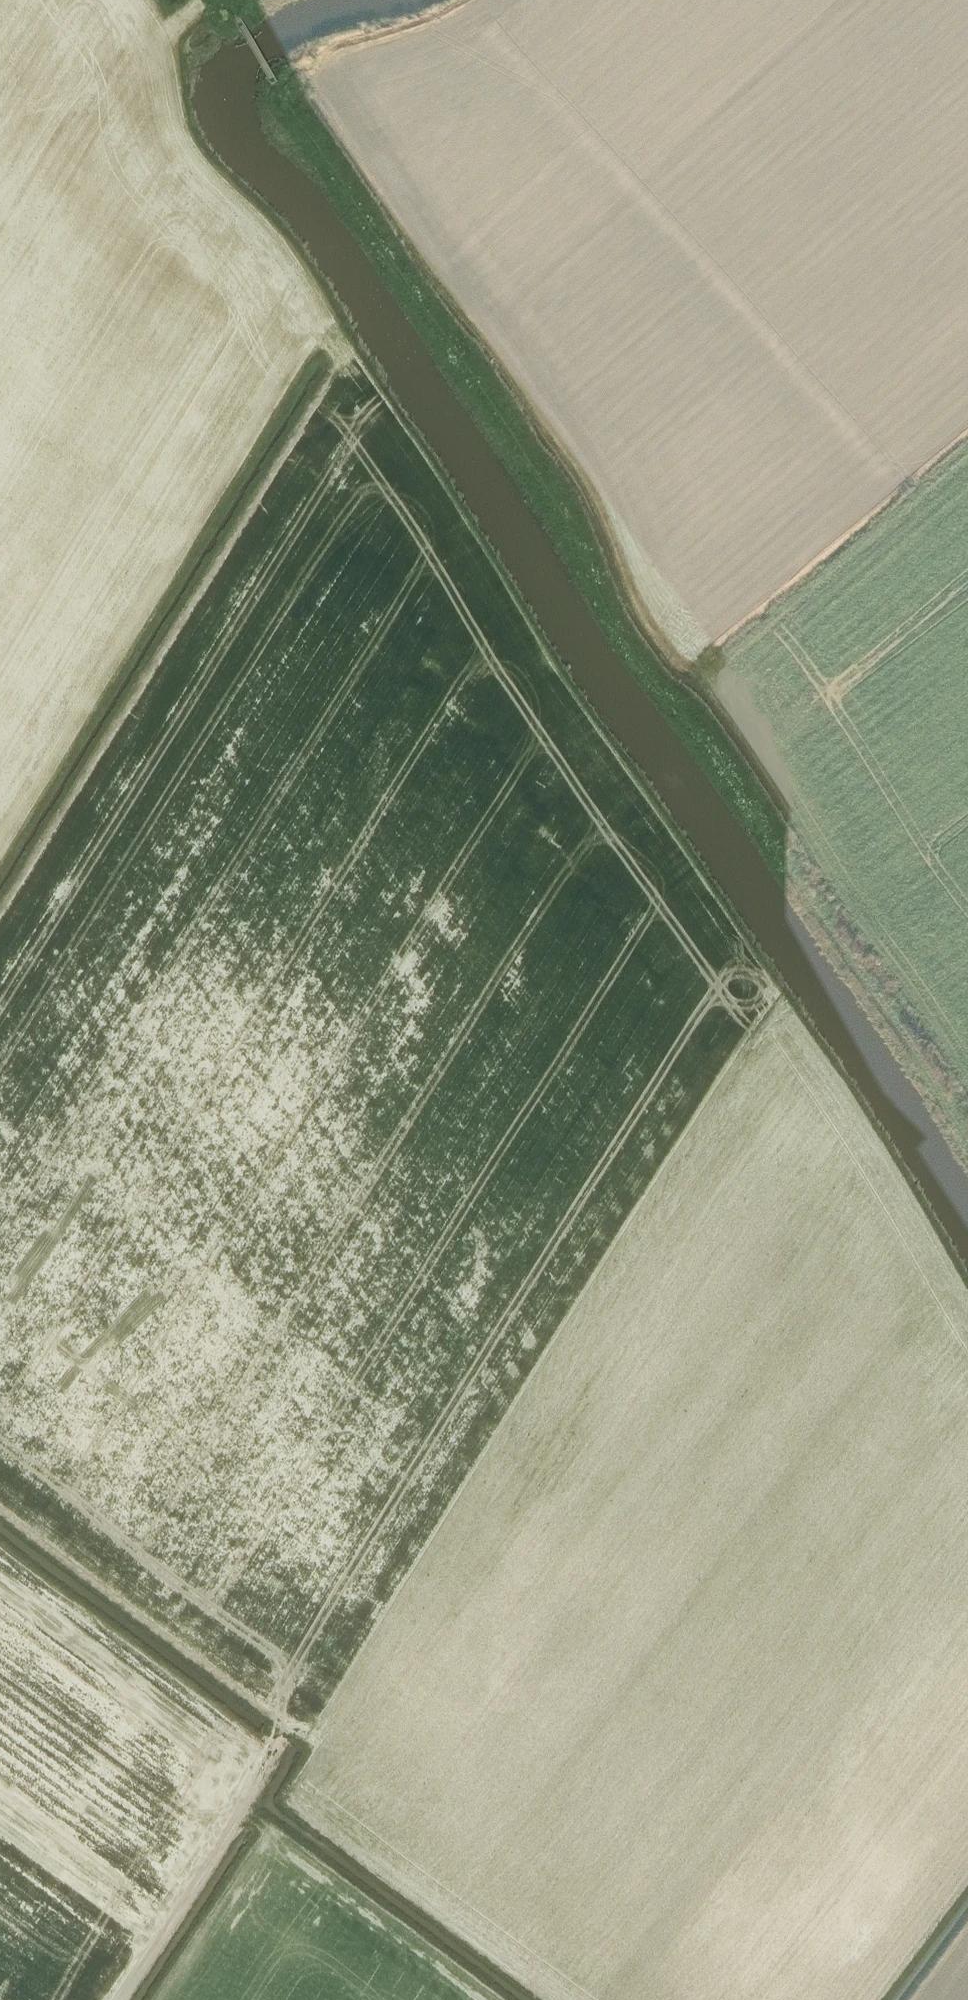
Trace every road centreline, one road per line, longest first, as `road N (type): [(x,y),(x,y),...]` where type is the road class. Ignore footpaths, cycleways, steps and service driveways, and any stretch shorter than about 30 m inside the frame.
road 1 (track): [(276,81),(548,487),(614,622),(723,762),(967,1144)]

